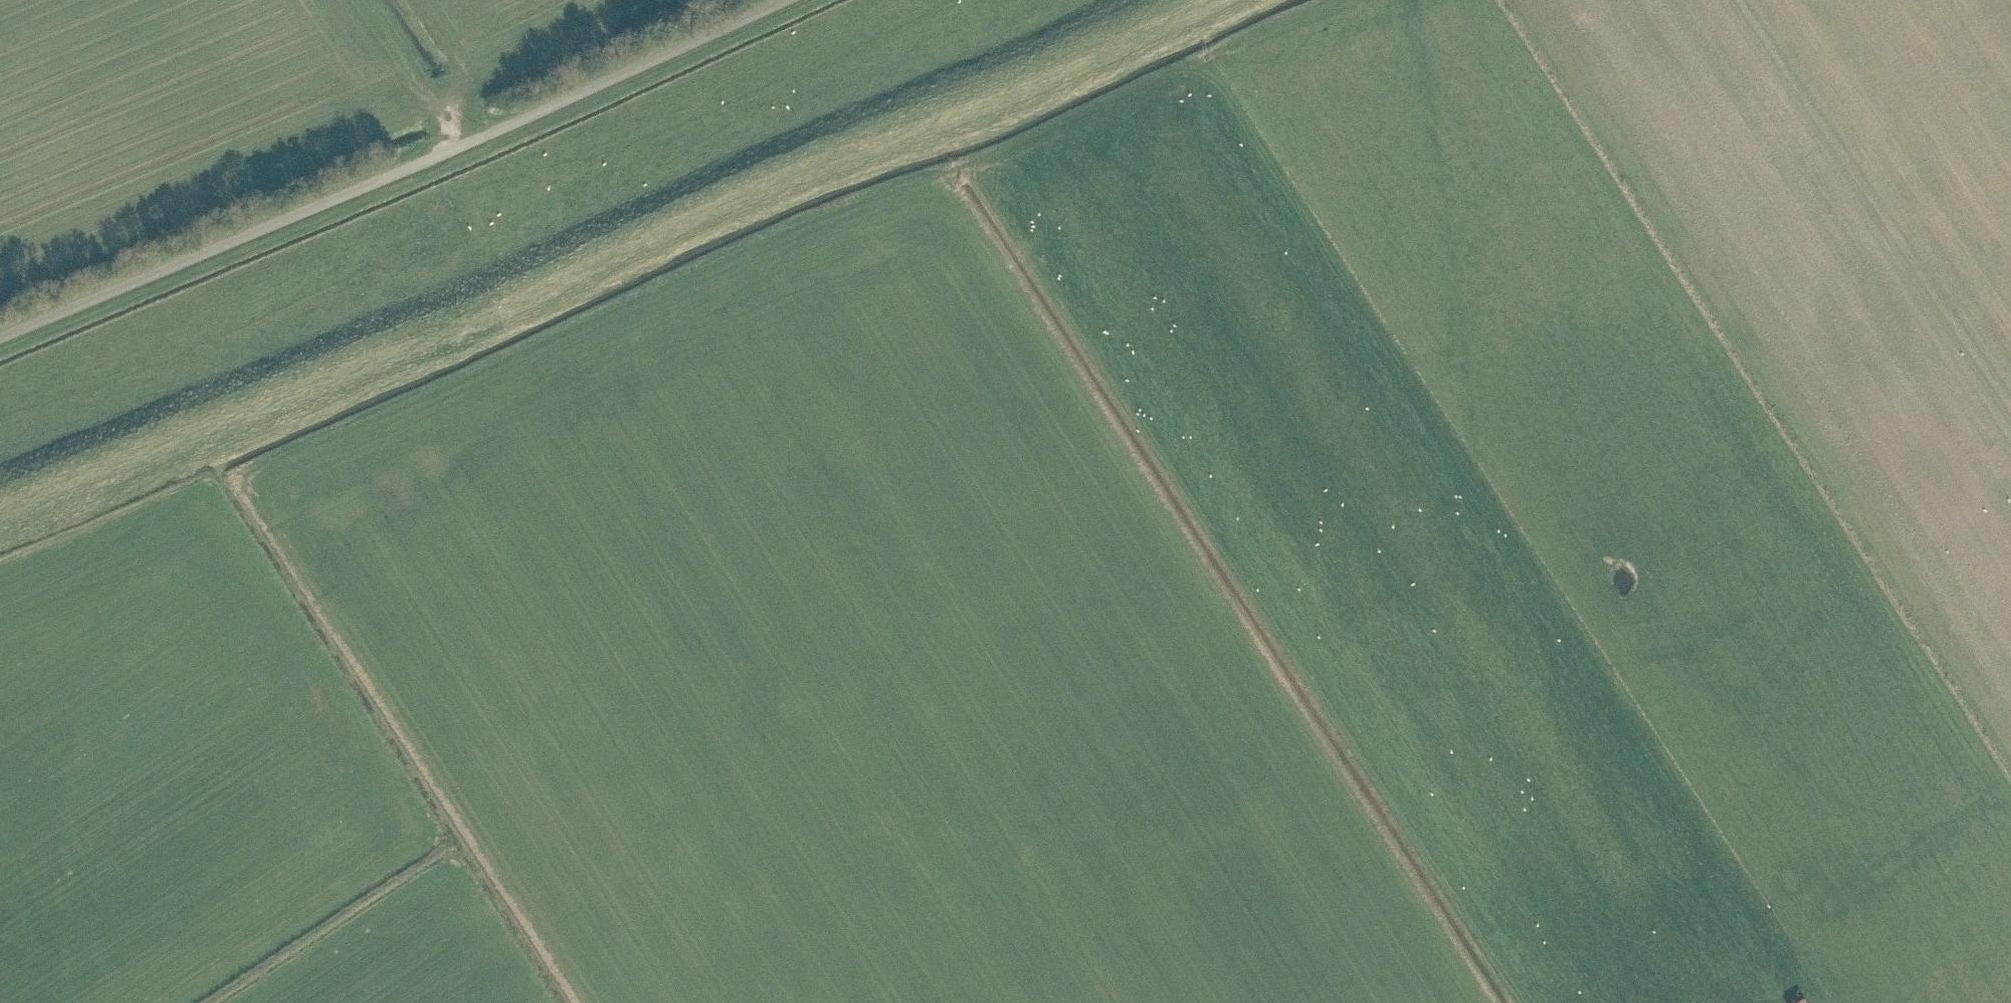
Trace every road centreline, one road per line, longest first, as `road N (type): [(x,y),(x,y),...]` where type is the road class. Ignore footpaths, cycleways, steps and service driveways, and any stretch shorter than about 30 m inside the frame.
road 1 (unclassified): [(0,346),(488,147),(801,0)]

